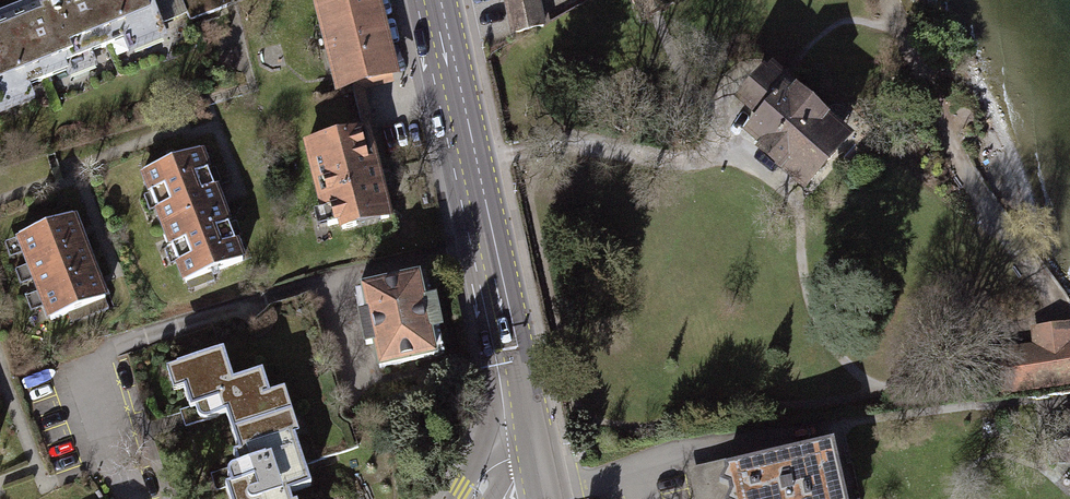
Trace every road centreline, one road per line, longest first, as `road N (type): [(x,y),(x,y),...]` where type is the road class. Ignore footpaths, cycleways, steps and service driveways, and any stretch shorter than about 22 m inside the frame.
road 1 (primary): [(438,0),(537,452)]
road 2 (residential): [(141,498),(99,369)]

